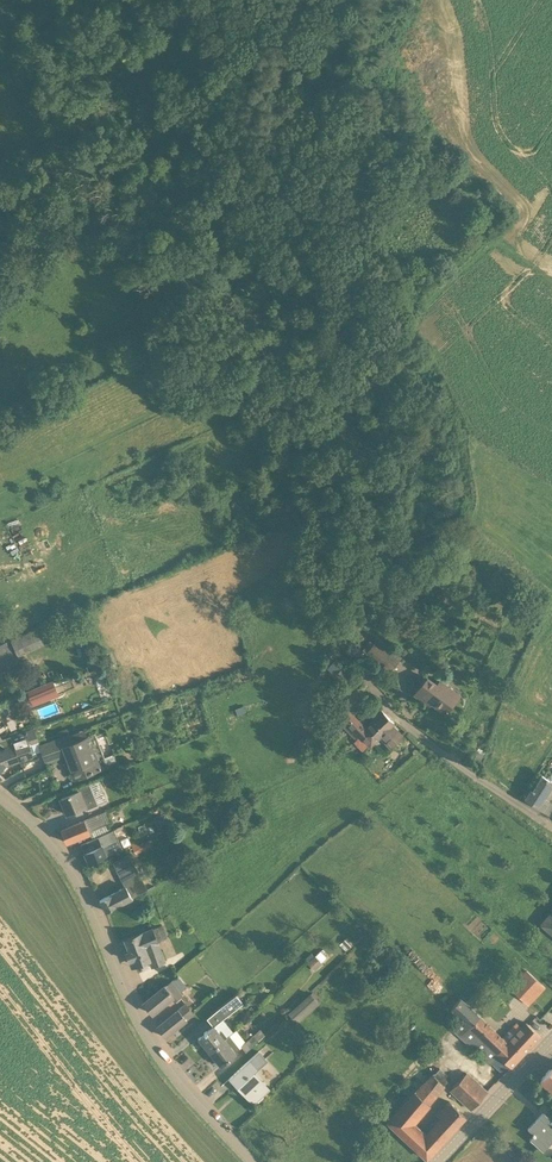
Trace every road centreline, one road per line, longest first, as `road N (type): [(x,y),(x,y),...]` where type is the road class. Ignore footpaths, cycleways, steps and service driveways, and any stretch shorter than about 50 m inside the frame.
road 1 (unclassified): [(252,1161),(167,1068),(61,857),(0,797)]
road 2 (residential): [(551,828),(396,717),(350,660)]
road 3 (residential): [(437,1161),(551,1039)]

